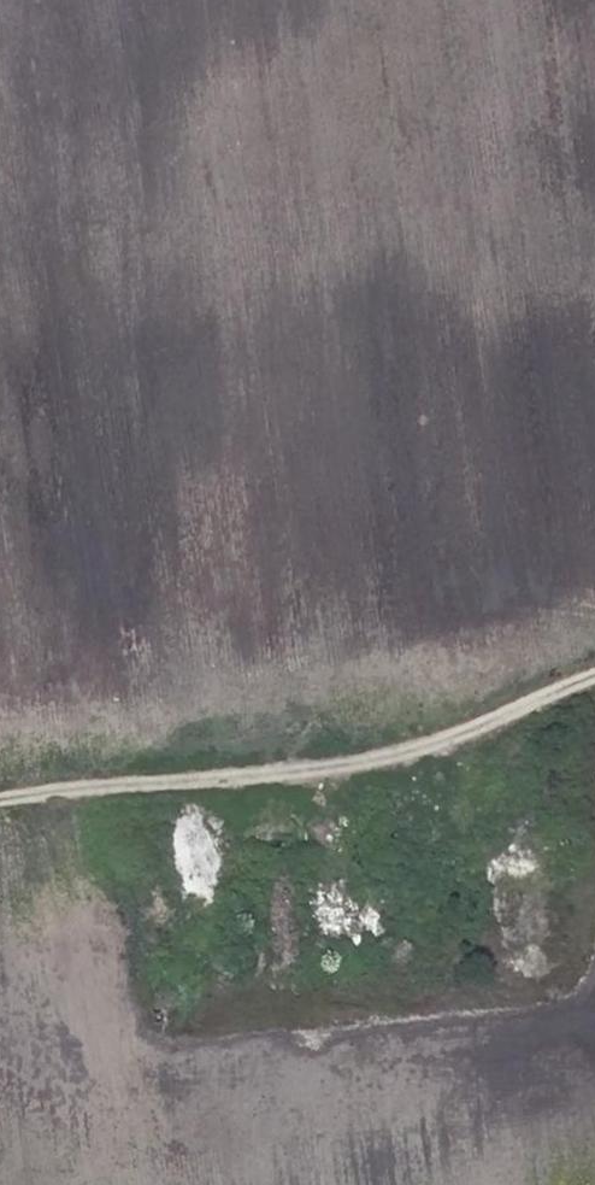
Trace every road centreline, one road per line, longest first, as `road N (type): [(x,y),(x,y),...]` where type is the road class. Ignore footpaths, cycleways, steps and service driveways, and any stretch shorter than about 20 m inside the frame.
road 1 (track): [(0,803),(428,758),(594,677)]

